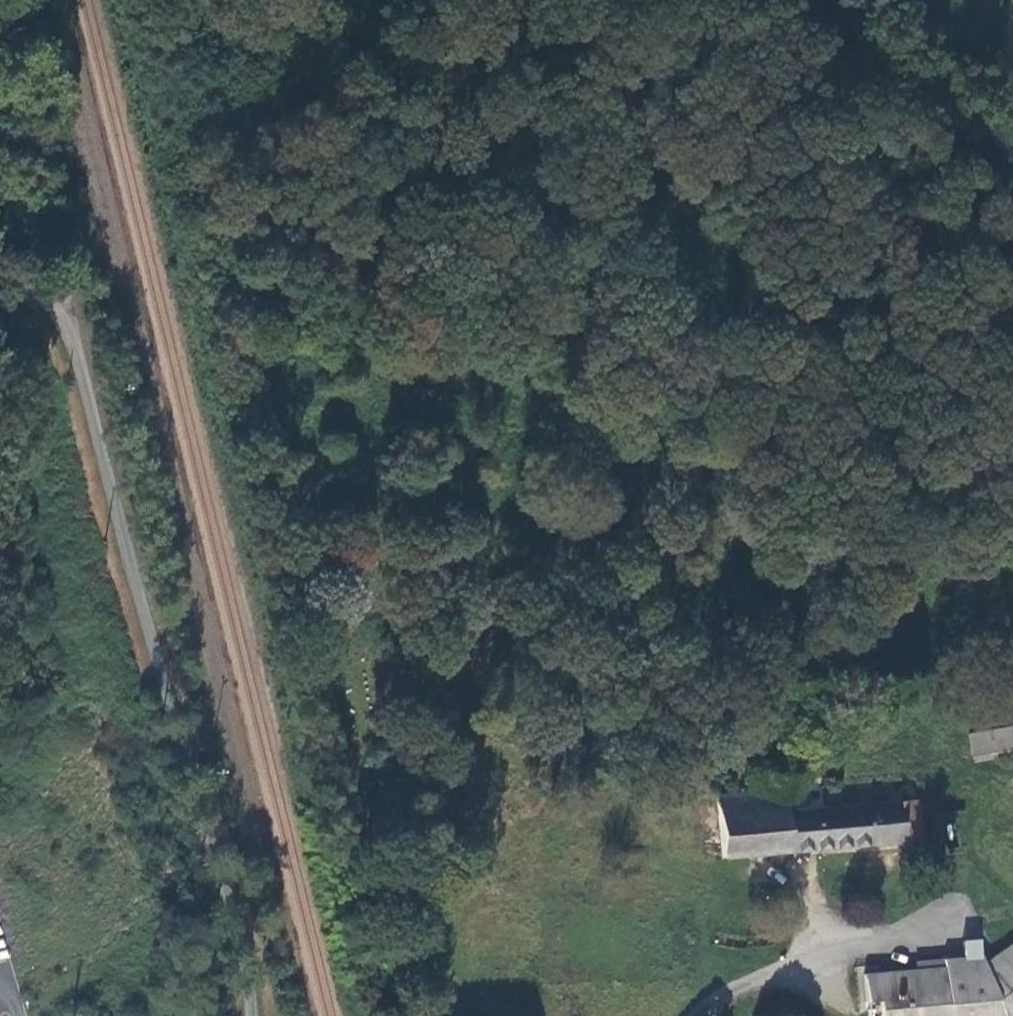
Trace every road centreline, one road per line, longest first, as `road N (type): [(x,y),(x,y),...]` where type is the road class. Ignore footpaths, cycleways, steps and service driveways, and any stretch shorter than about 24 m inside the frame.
road 1 (track): [(247,1015),(0,62)]
road 2 (track): [(1012,127),(991,69),(918,0)]

